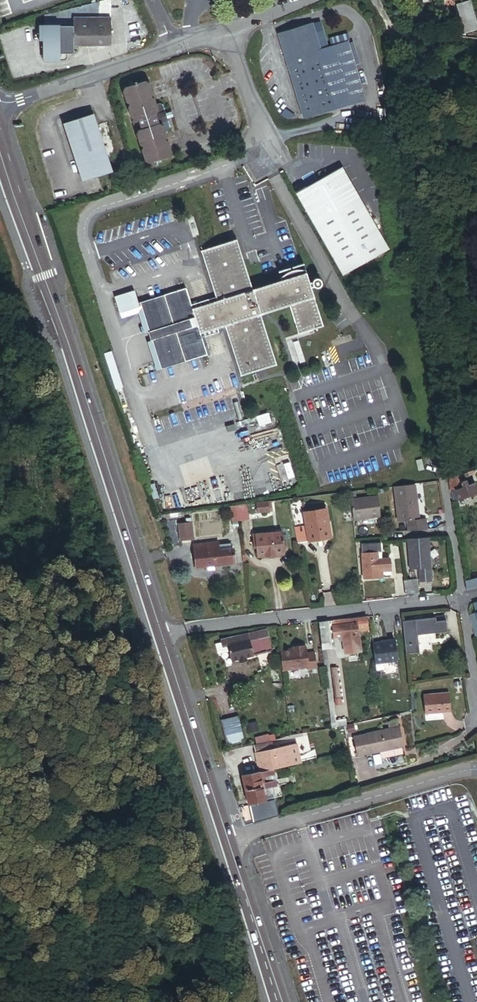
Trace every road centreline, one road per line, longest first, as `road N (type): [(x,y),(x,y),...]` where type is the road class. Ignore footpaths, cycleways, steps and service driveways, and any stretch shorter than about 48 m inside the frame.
road 1 (residential): [(461,593),(392,39),(373,0)]
road 2 (secondary): [(0,152),(162,634)]
road 3 (secondary): [(162,634),(280,1001)]
road 4 (residential): [(162,634),(461,593)]
road 5 (unclassified): [(174,48),(0,107)]
road 6 (unclassified): [(265,146),(229,29)]

